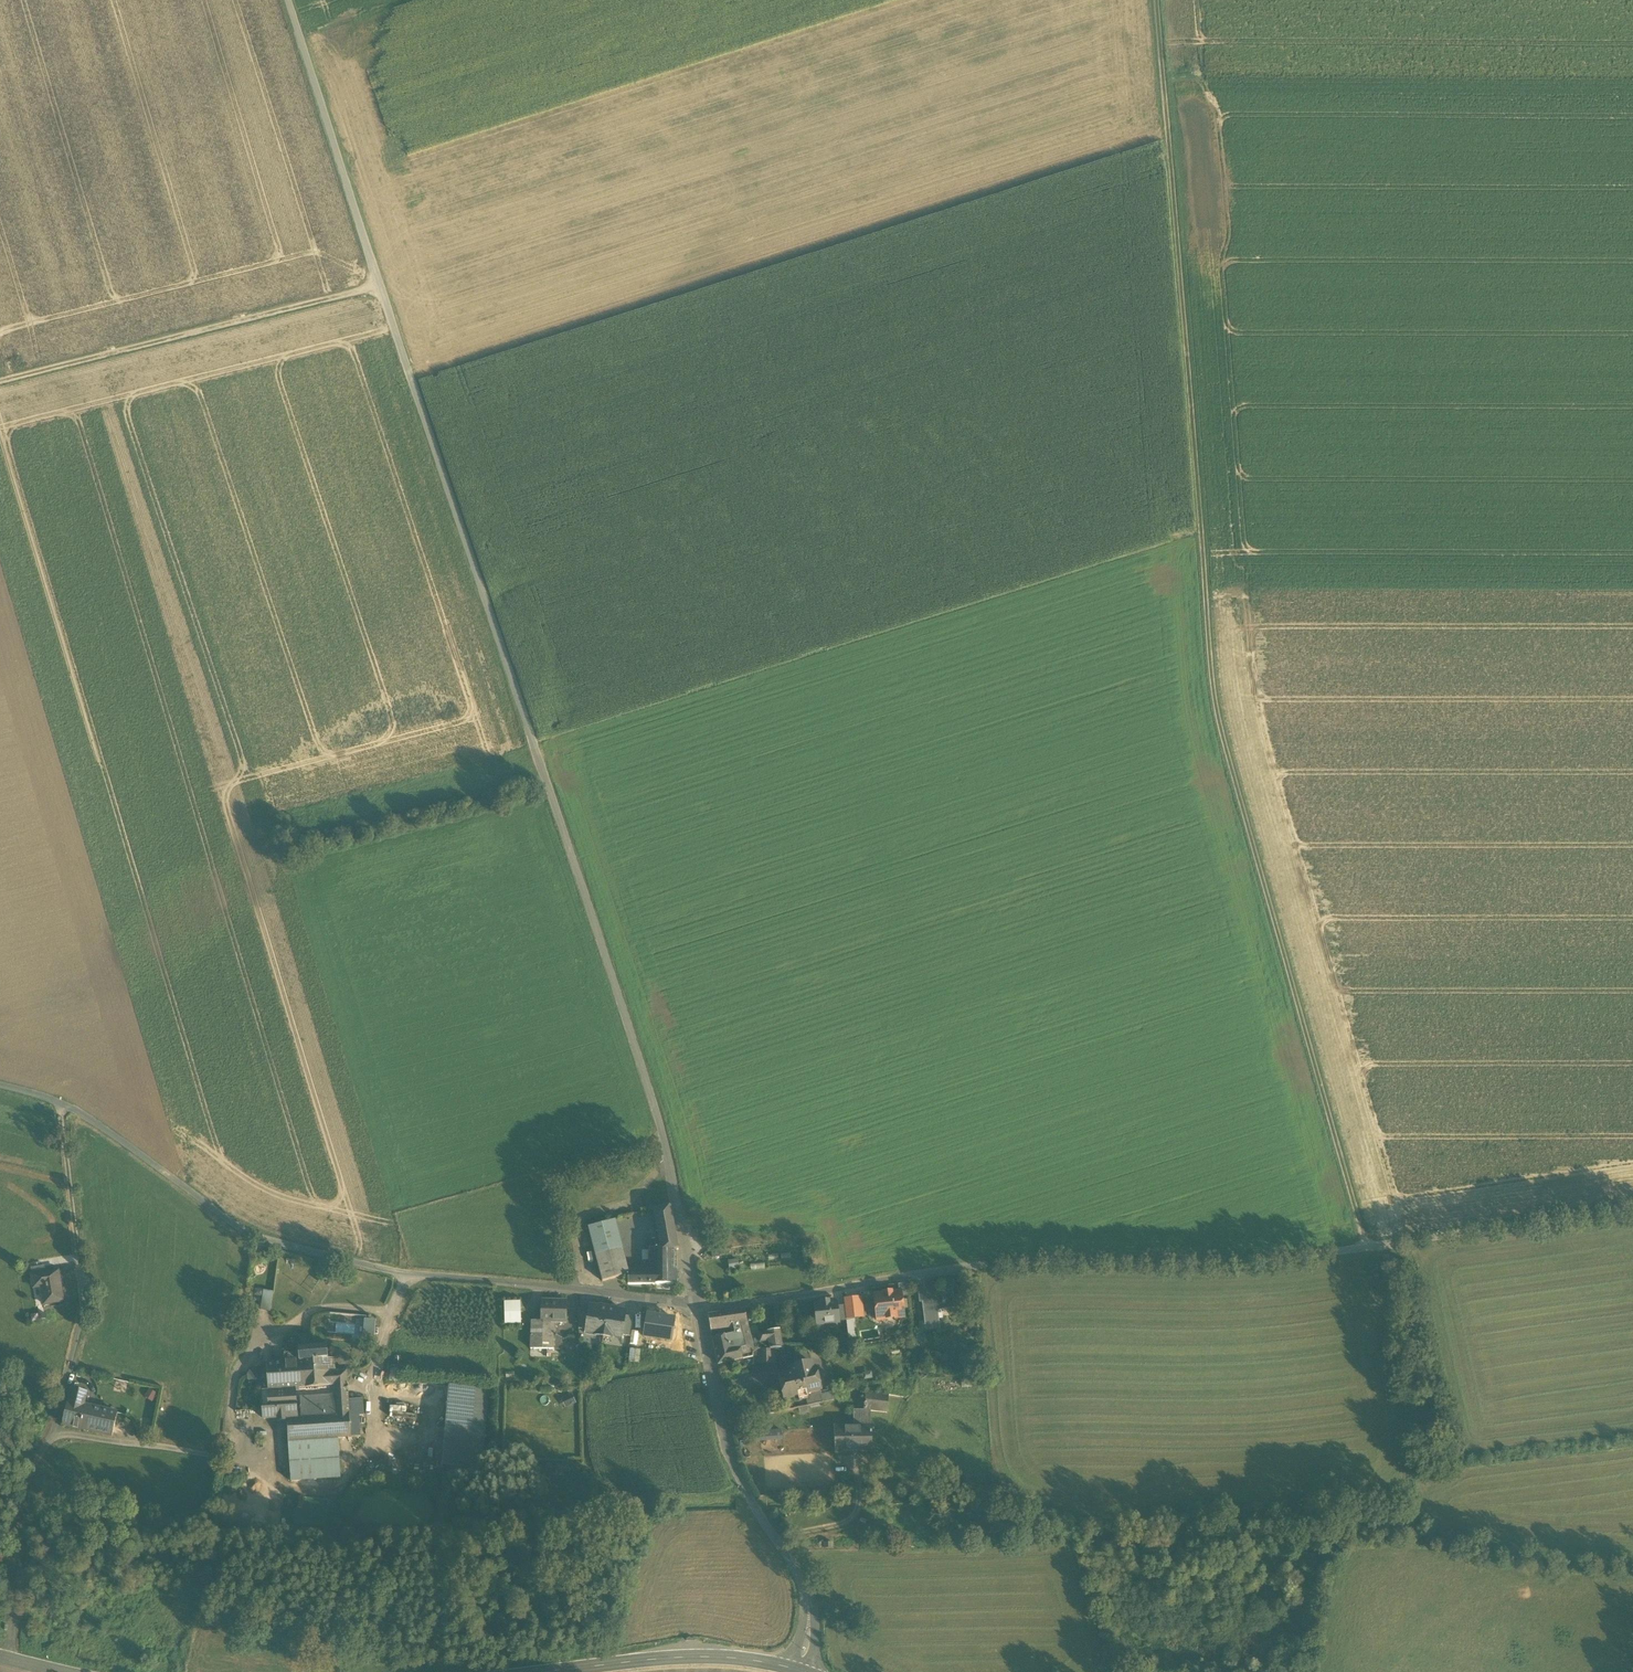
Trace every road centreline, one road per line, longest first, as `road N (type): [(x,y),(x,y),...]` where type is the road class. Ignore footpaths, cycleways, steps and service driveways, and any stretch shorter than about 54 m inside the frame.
road 1 (track): [(1367,1247),(1217,710),(1159,0)]
road 2 (unclassified): [(672,1176),(290,0)]
road 3 (residential): [(1632,1208),(1246,1263),(978,1266),(699,1309)]
road 4 (residential): [(699,1309),(405,1275),(248,1235),(86,1116),(0,1084)]
road 5 (track): [(380,285),(0,382)]
road 6 (residential): [(699,1309),(726,1443),(809,1605),(800,1670)]
road 7 (tertiary): [(800,1670),(678,1658),(549,1671)]
road 8 (track): [(8,1660),(24,1496),(55,1429)]
road 9 (track): [(55,1429),(221,1458)]
road 10 (residential): [(672,1176),(699,1309)]

